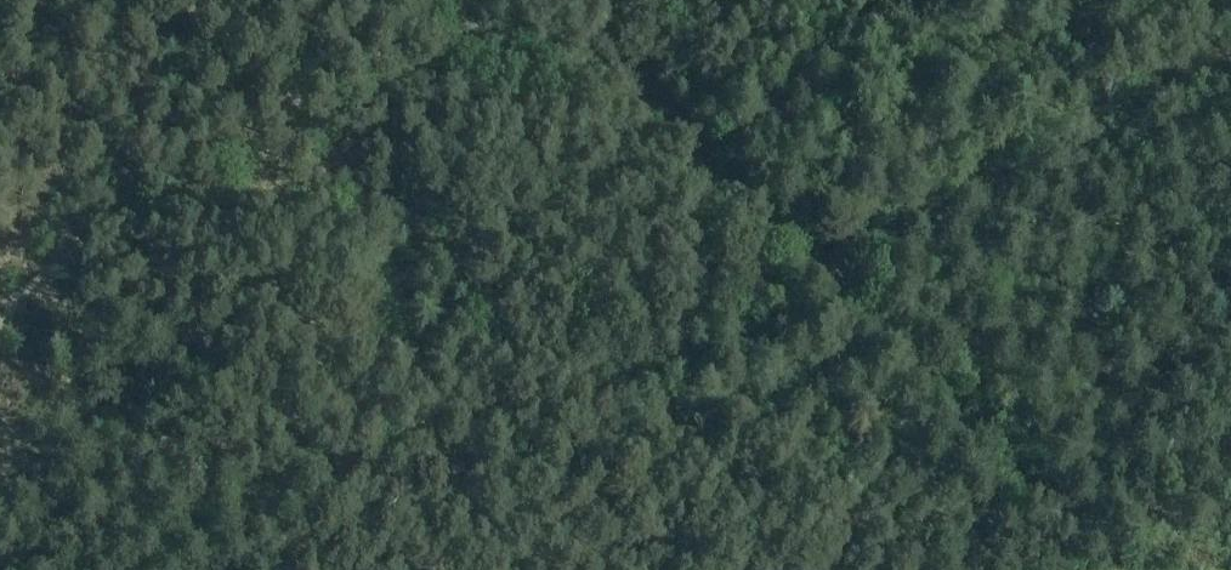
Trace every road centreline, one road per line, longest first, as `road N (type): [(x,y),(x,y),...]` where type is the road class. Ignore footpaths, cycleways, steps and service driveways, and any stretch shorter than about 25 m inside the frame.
road 1 (track): [(0,325),(74,241),(112,222),(257,198),(329,170),(460,42)]
road 2 (track): [(796,255),(619,86),(469,30),(437,0)]
road 3 (track): [(1111,569),(796,255)]

